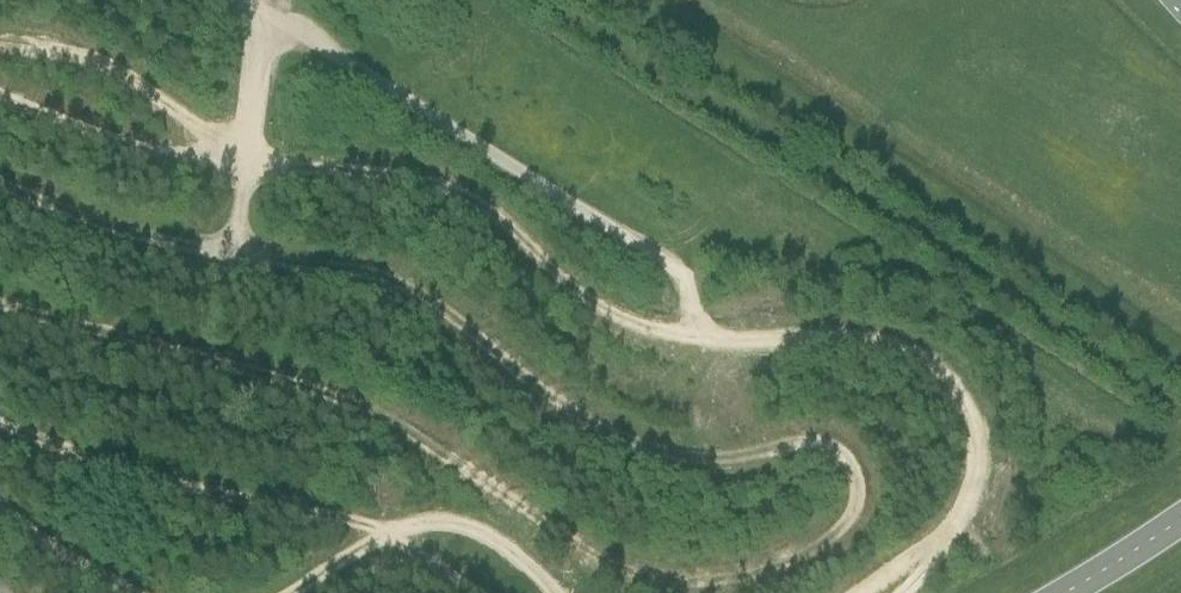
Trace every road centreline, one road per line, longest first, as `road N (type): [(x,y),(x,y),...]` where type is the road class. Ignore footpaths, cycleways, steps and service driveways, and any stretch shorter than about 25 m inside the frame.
road 1 (track): [(0,282),(298,367),(425,441),(562,536),(659,583),(752,571),(834,544),(858,490),(837,448),(797,439),(727,457),(615,441),(438,312),(357,267),(232,255)]
road 2 (track): [(904,592),(936,564),(977,472),(976,425),(960,384),(929,353),(877,338),(750,344),(639,325),(592,300),(478,203),(370,173),(294,168)]
road 3 (track): [(0,423),(80,458),(166,483),(351,522),(477,592)]
road 4 (track): [(291,592),(386,536),(435,523),(490,537),(553,592)]
road 5 (track): [(249,156),(113,70),(50,48),(0,47)]
road 6 (track): [(249,156),(162,157),(0,104)]
road 7 (track): [(158,240),(0,175)]
road 8 (track): [(0,508),(128,592)]

